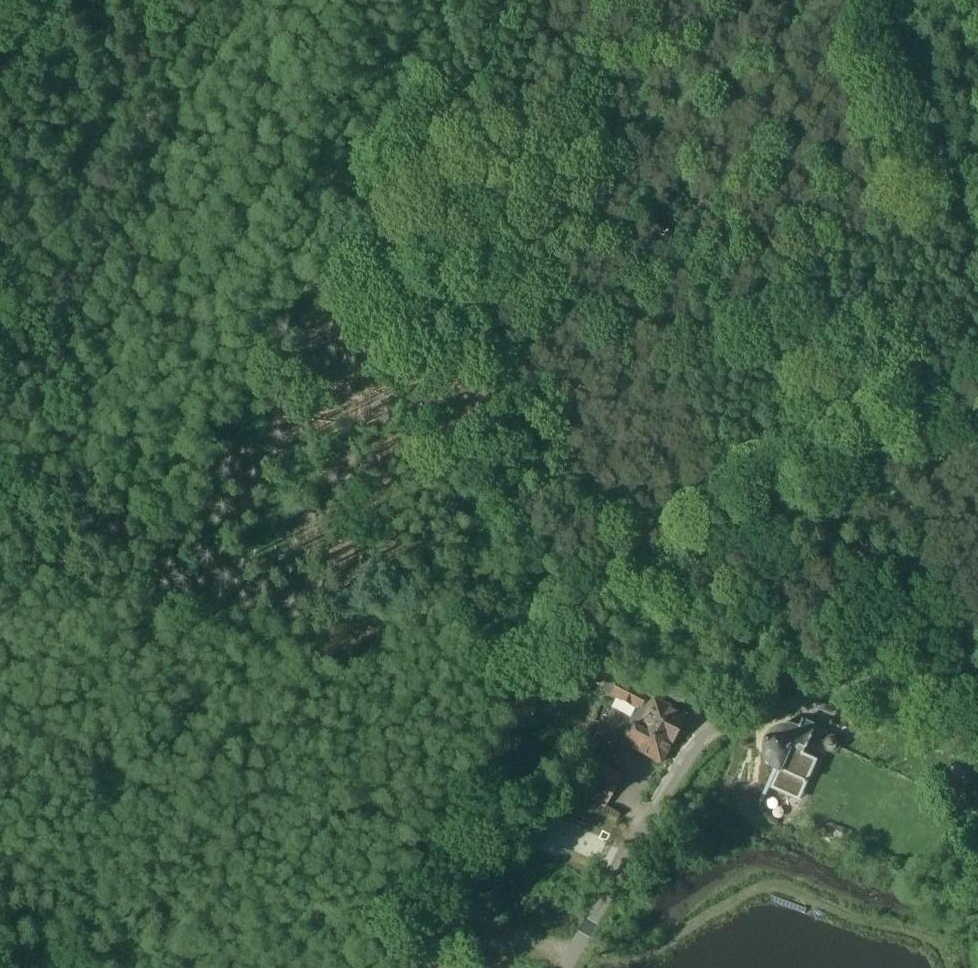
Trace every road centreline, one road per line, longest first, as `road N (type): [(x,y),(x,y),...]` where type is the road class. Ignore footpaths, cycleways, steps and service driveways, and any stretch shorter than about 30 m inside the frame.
road 1 (unclassified): [(977,683),(867,682),(777,703),(707,735),(563,967)]

